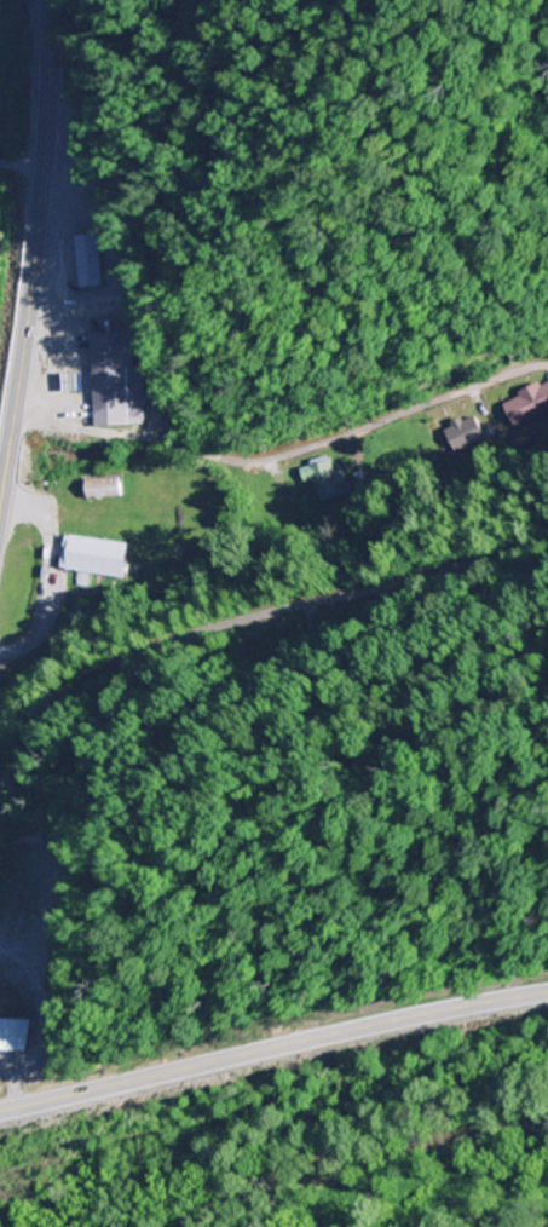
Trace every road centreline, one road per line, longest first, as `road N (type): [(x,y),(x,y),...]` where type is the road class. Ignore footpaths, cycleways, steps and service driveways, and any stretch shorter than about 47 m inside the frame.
road 1 (residential): [(0,792),(21,750),(56,710),(142,652),(288,607),(465,568),(547,534)]
road 2 (secondary): [(0,1110),(547,990)]
road 3 (primary): [(0,509),(46,123),(50,0)]

